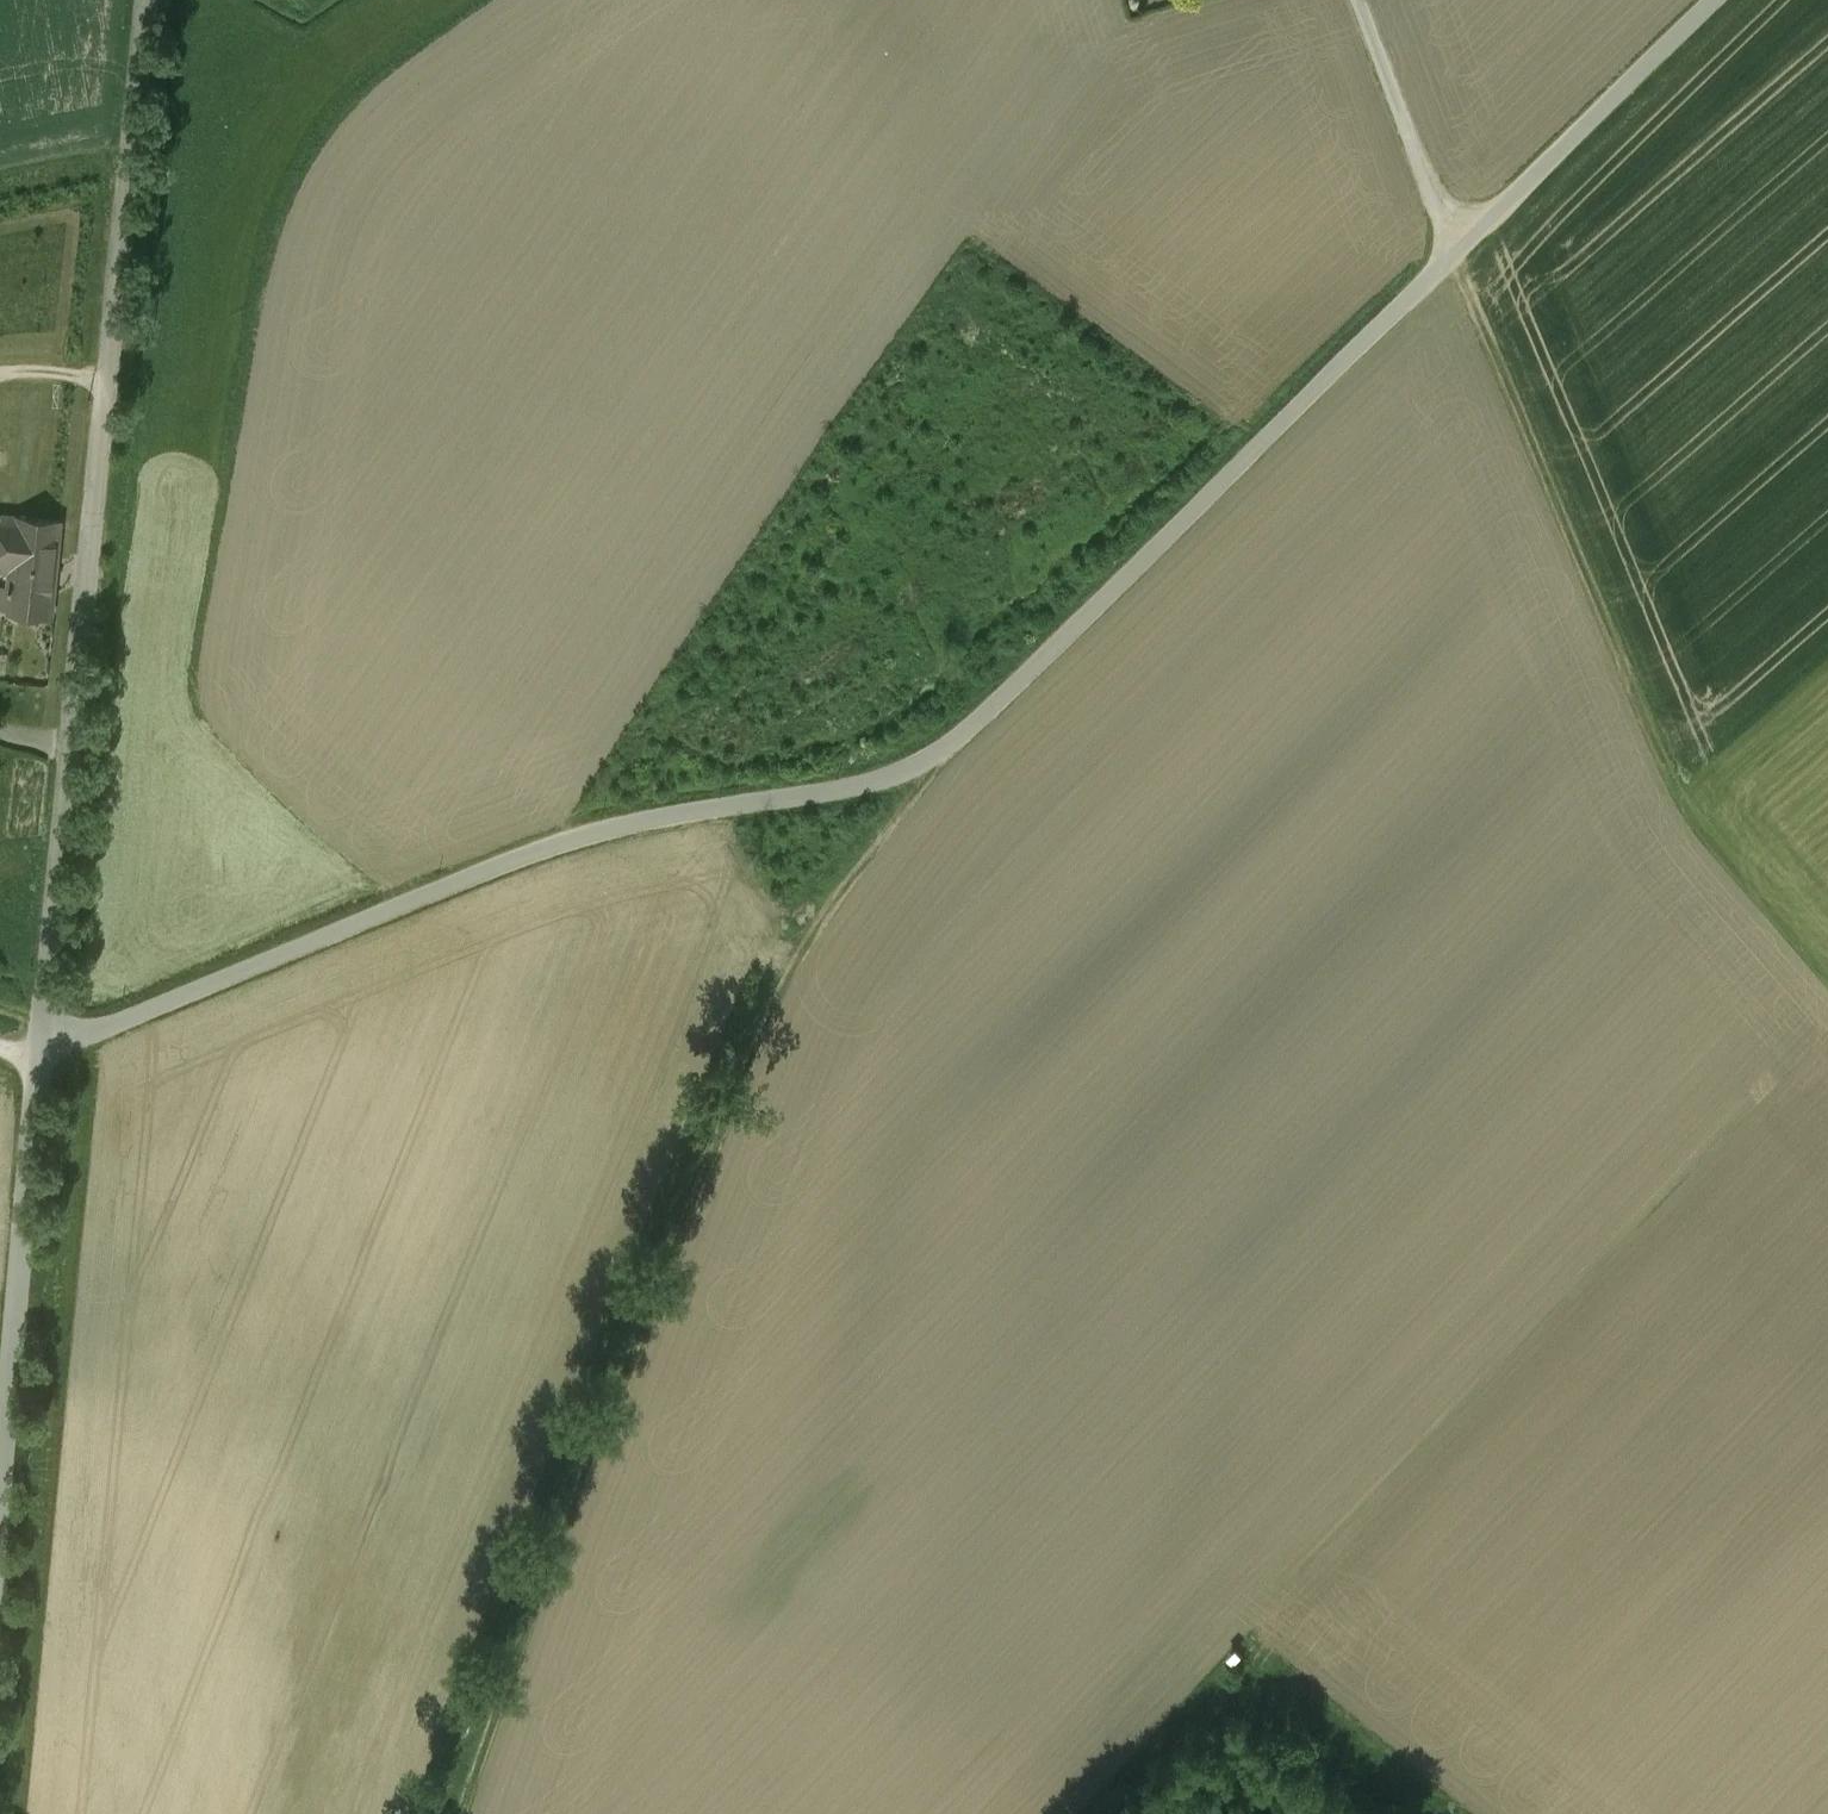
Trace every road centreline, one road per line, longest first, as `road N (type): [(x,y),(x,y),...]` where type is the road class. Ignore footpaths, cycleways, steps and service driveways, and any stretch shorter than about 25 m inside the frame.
road 1 (unclassified): [(1716,0),(935,756),(874,782),(591,832),(503,860),(43,1046)]
road 2 (unclassified): [(43,1046),(150,0)]
road 3 (unclassified): [(43,1046),(0,1454)]

